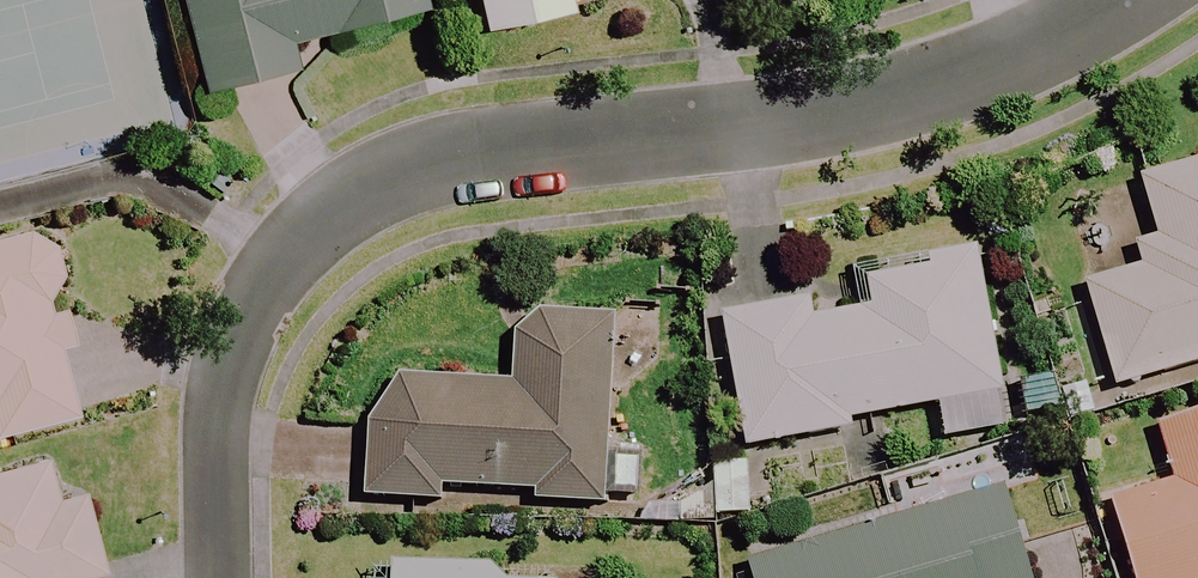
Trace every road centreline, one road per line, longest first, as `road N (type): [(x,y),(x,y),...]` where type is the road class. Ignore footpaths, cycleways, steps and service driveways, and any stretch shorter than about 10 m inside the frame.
road 1 (residential): [(1130,0),(1072,34),(931,91),(838,114),(395,165),(312,226),(259,288),(224,374),(220,577)]

